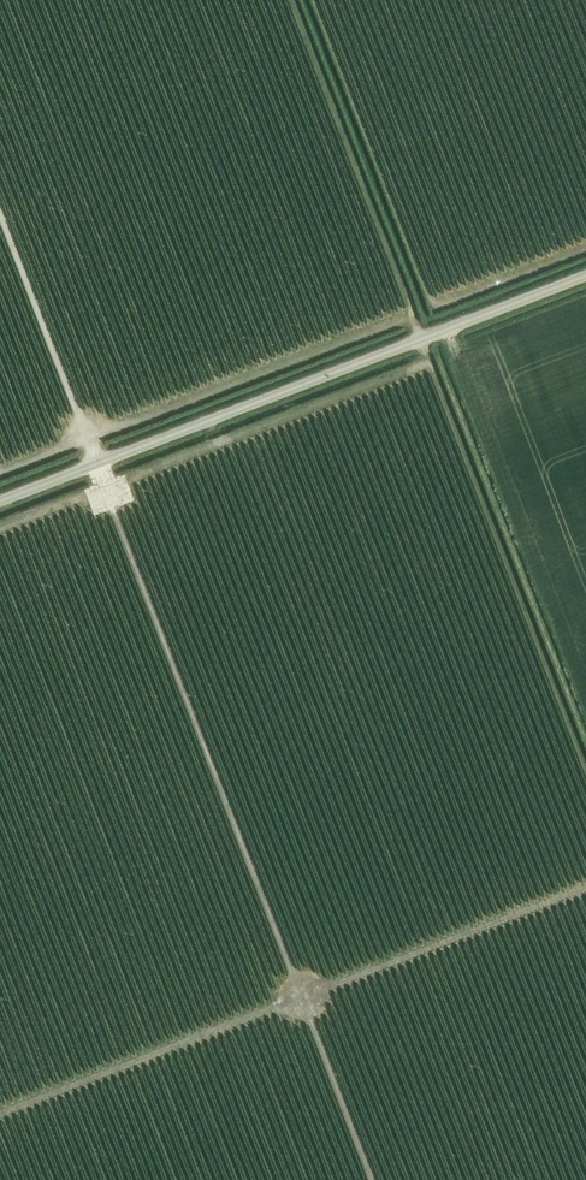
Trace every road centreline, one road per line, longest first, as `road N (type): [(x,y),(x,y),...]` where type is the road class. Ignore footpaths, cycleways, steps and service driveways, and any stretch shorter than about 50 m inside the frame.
road 1 (unclassified): [(0,501),(585,276)]

